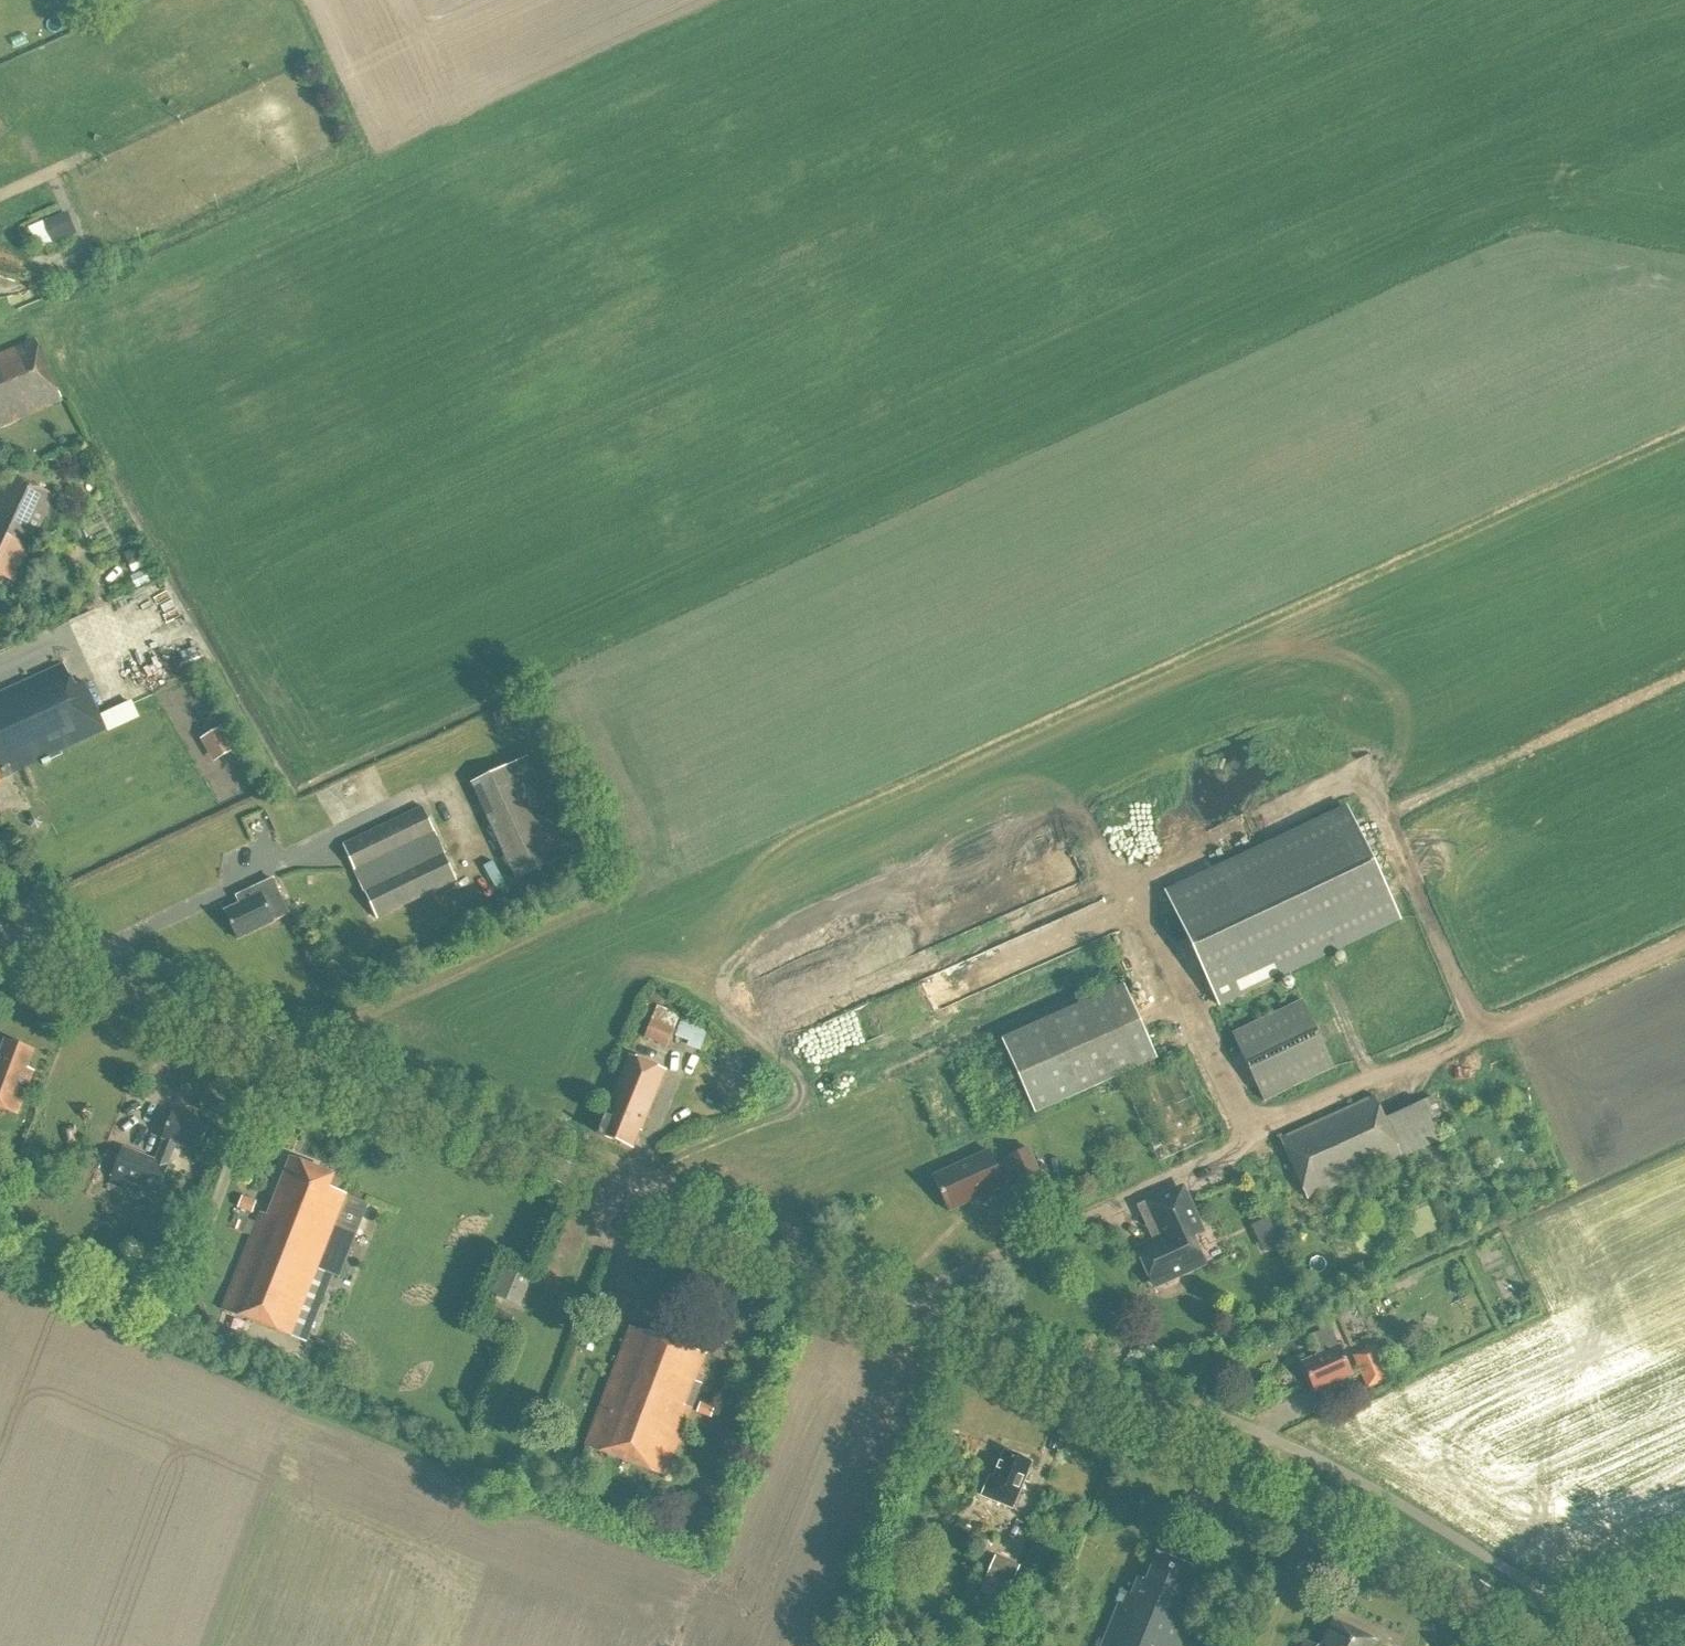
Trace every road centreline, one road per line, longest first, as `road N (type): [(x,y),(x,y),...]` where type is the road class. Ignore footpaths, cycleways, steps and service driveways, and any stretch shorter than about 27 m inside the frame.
road 1 (secondary): [(1549,1645),(1399,1540),(1198,1436),(0,938)]

